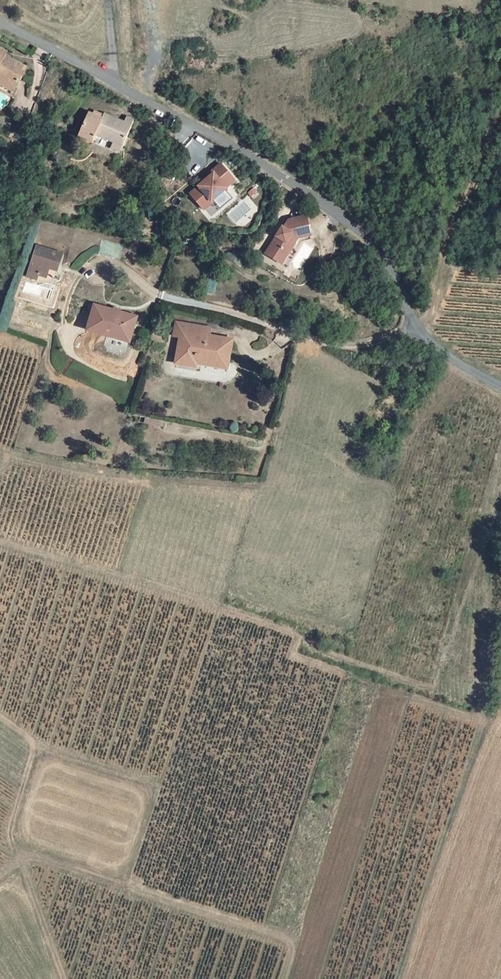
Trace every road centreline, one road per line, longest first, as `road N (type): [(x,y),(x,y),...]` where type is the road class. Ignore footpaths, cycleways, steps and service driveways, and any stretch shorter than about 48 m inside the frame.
road 1 (unclassified): [(500,385),(421,338),(393,268),(358,229),(243,151),(0,23)]
road 2 (track): [(421,338),(446,239),(500,122)]
road 3 (track): [(81,276),(46,350),(0,333)]

